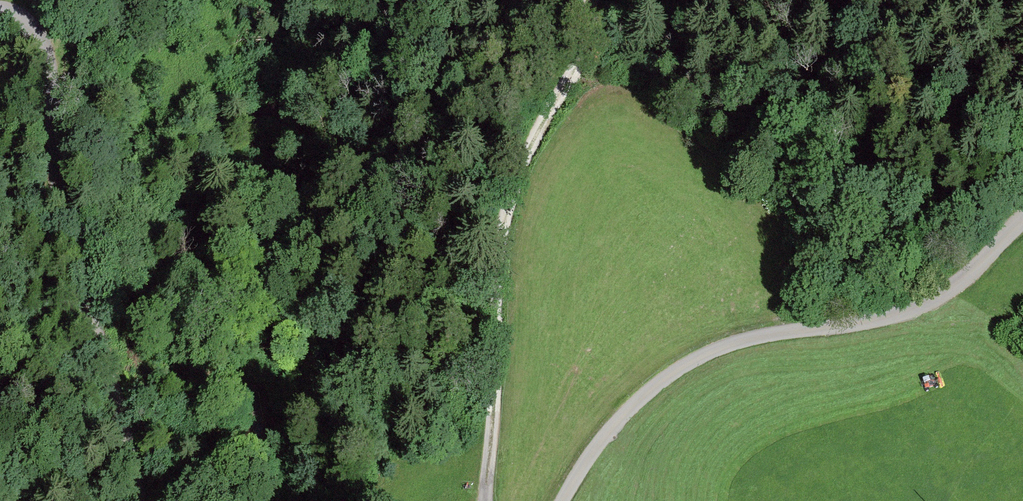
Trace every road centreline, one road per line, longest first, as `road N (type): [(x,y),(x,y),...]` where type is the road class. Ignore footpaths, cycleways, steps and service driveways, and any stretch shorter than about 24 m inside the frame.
road 1 (unclassified): [(564,500),(592,450),(670,375),(765,334),(898,312),(973,268),(1022,218)]
road 2 (unclassified): [(0,10),(26,20),(42,41),(75,275),(120,405),(140,500)]
road 3 (track): [(485,500),(497,242),(511,179),(582,51),(593,0)]

